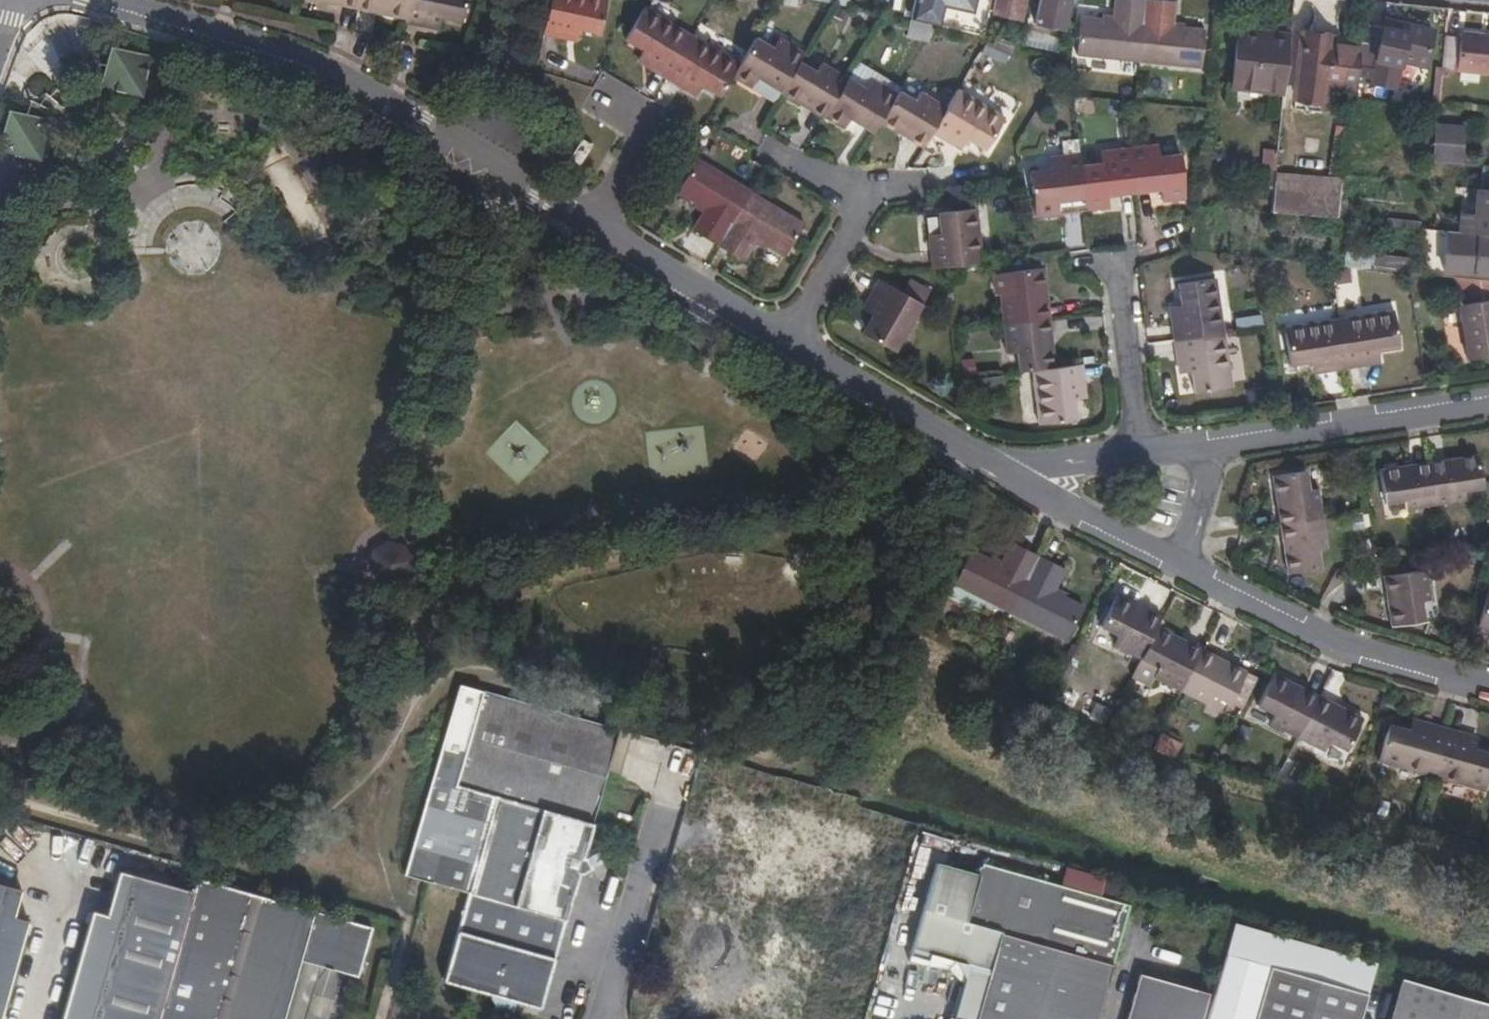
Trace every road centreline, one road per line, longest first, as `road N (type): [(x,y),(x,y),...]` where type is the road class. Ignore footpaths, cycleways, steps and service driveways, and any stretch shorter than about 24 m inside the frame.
road 1 (residential): [(996,465),(424,125),(328,76),(95,0)]
road 2 (residential): [(1181,565),(1322,635),(1488,686)]
road 3 (residential): [(1488,401),(1215,445)]
road 4 (residential): [(1215,445),(996,465)]
road 5 (residential): [(996,465),(1181,565)]
road 6 (residential): [(1215,445),(1181,565)]

